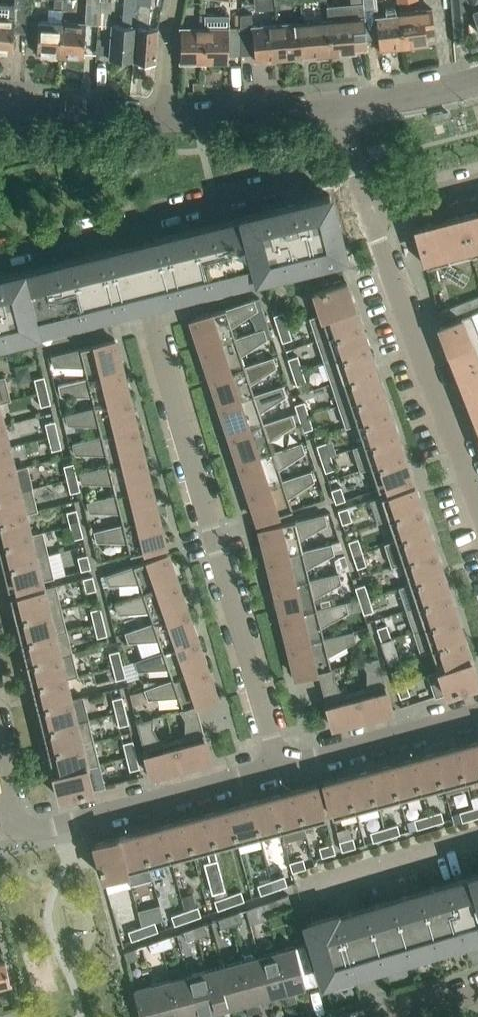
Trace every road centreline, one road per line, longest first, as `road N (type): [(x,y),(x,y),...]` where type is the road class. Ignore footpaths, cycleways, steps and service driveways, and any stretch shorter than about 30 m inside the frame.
road 1 (residential): [(119,222),(275,768)]
road 2 (residential): [(477,511),(368,213)]
road 3 (residential): [(15,828),(71,823),(275,768)]
road 4 (residential): [(275,768),(477,714)]
road 5 (residential): [(343,112),(157,123)]
road 6 (residential): [(477,839),(307,890)]
road 7 (residential): [(119,222),(289,180)]
road 8 (residential): [(157,123),(0,104)]
road 9 (residential): [(477,82),(343,112)]
road 10 (residential): [(157,123),(175,0)]
road 11 (residential): [(0,251),(119,222)]

